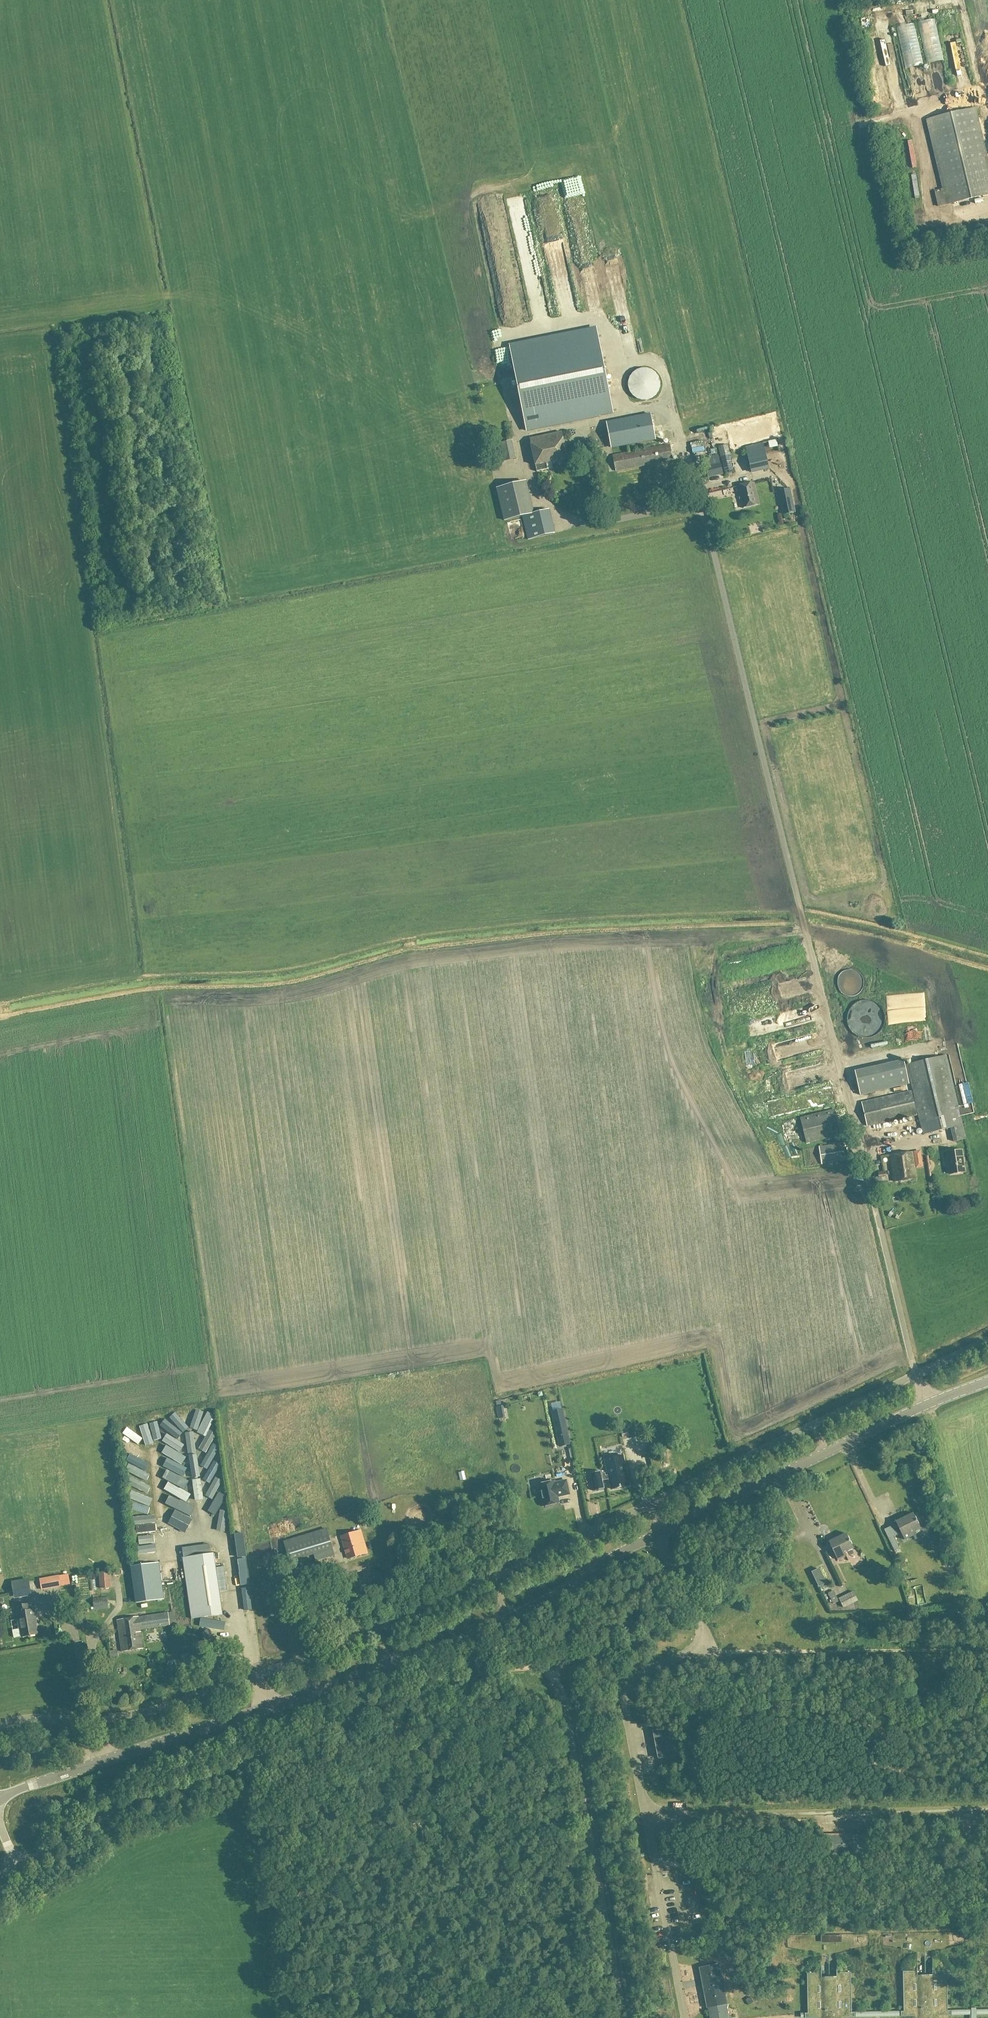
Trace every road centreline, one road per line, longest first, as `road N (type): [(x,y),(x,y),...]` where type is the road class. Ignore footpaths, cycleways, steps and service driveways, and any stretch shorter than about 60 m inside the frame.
road 1 (tertiary): [(0,1801),(462,1640),(569,1589),(625,1551),(987,1382)]
road 2 (unclassified): [(17,1867),(114,1811),(452,1684),(523,1667),(554,1673)]
road 3 (track): [(554,1673),(627,2017)]
road 4 (track): [(554,1673),(582,1626),(671,1570)]

